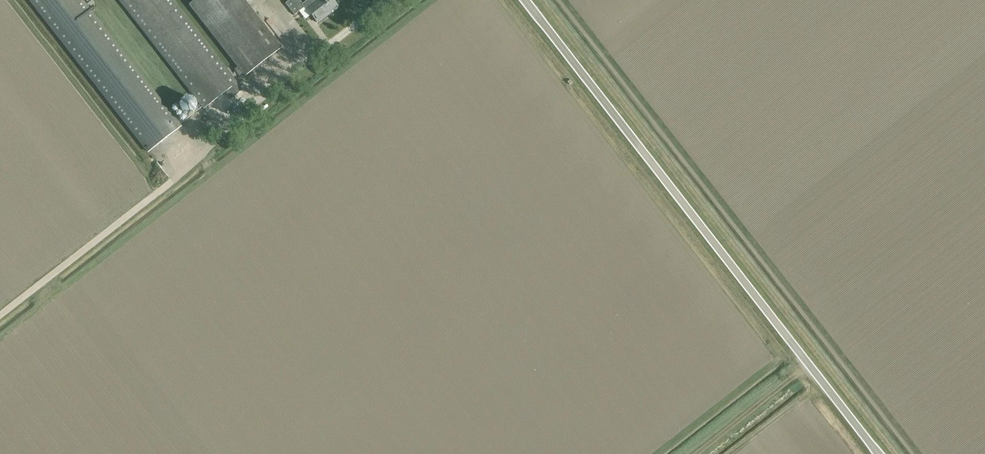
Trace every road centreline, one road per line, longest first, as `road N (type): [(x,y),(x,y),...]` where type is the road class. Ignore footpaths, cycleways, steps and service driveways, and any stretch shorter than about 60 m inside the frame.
road 1 (unclassified): [(879,453),(525,0)]
road 2 (track): [(695,453),(810,366)]

